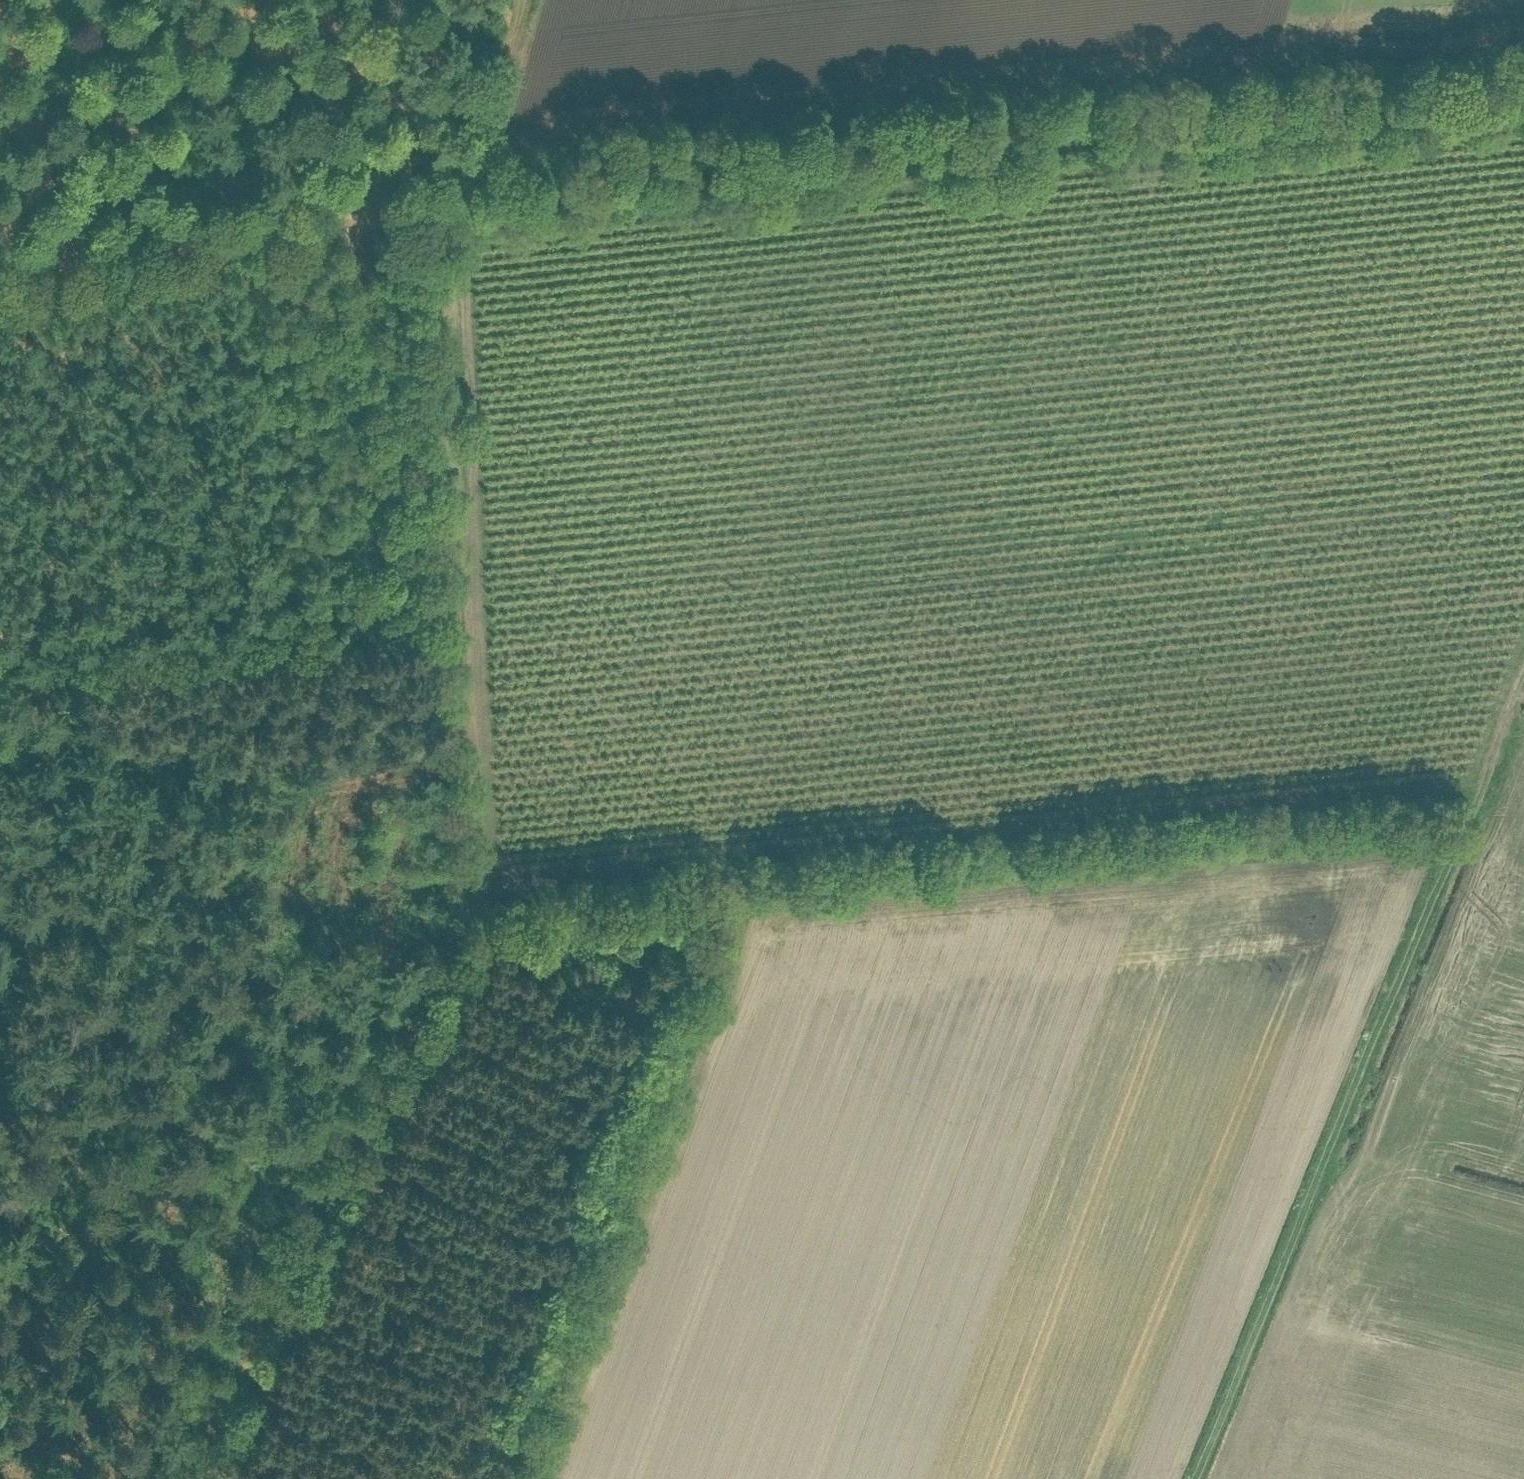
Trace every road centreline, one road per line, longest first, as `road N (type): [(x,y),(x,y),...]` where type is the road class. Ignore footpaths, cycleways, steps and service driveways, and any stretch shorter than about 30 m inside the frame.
road 1 (track): [(451,196),(475,881),(186,1478)]
road 2 (track): [(472,193),(1523,101)]
road 3 (track): [(1523,677),(1194,1478)]
road 4 (track): [(0,240),(252,215)]
road 5 (track): [(472,193),(525,0)]
road 6 (track): [(302,211),(451,196)]

